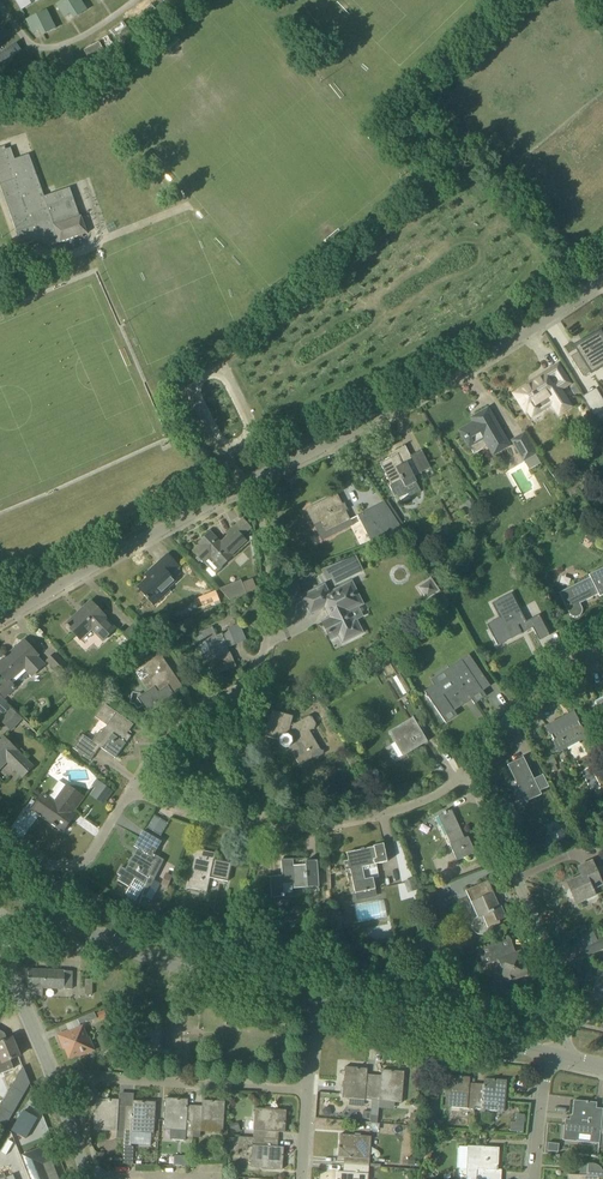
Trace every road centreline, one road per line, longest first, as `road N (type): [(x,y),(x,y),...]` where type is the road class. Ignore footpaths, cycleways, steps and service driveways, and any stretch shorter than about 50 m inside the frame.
road 1 (residential): [(250,484),(466,370),(602,280)]
road 2 (tertiary): [(318,1002),(115,946),(0,880)]
road 3 (residential): [(555,1058),(564,1022),(555,971),(466,772)]
road 4 (residential): [(0,629),(250,484)]
road 5 (residential): [(308,1092),(53,1076)]
road 6 (tertiary): [(548,1058),(318,1002)]
road 7 (residential): [(274,826),(385,813),(435,796),(466,772)]
road 8 (residential): [(257,682),(268,596),(250,484)]
road 9 (residential): [(132,790),(80,862),(47,864),(0,833)]
road 10 (residential): [(466,772),(537,686),(585,651)]
road 11 (residential): [(132,790),(155,750),(189,717),(257,682)]
road 12 (residential): [(274,826),(241,767),(257,682)]
road 13 (residential): [(274,826),(193,815),(132,790)]
road 14 (tertiary): [(53,1076),(0,957)]
road 15 (residential): [(535,1178),(548,1058)]

